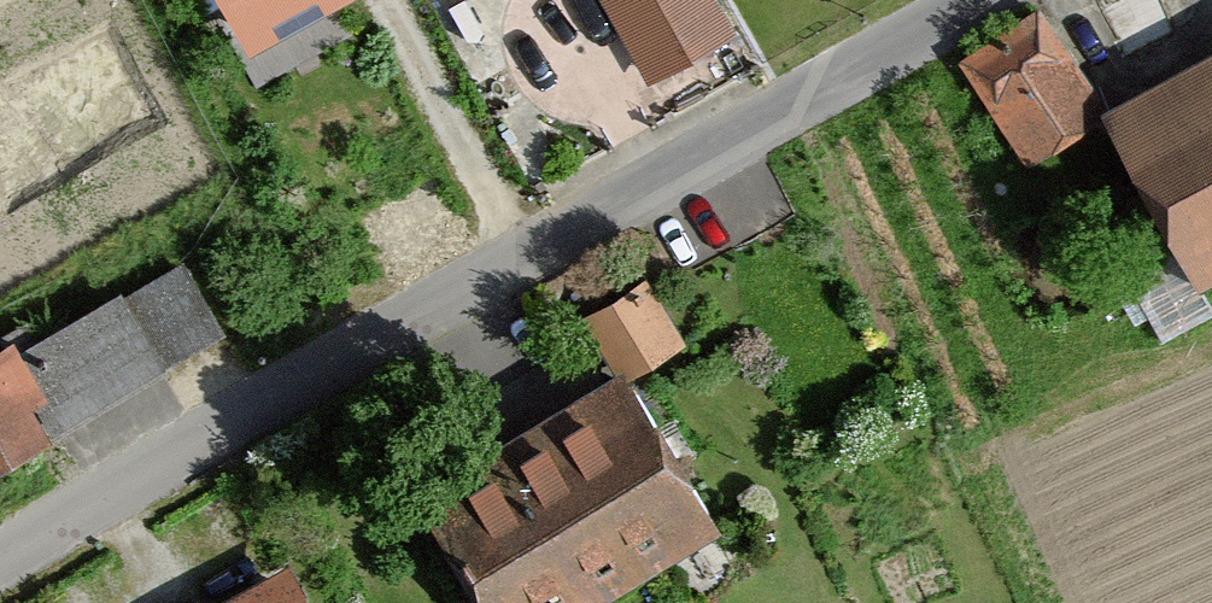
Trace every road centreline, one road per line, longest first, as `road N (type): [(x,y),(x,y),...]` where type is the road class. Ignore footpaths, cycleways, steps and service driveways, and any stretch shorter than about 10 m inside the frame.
road 1 (residential): [(984,0),(0,563)]

